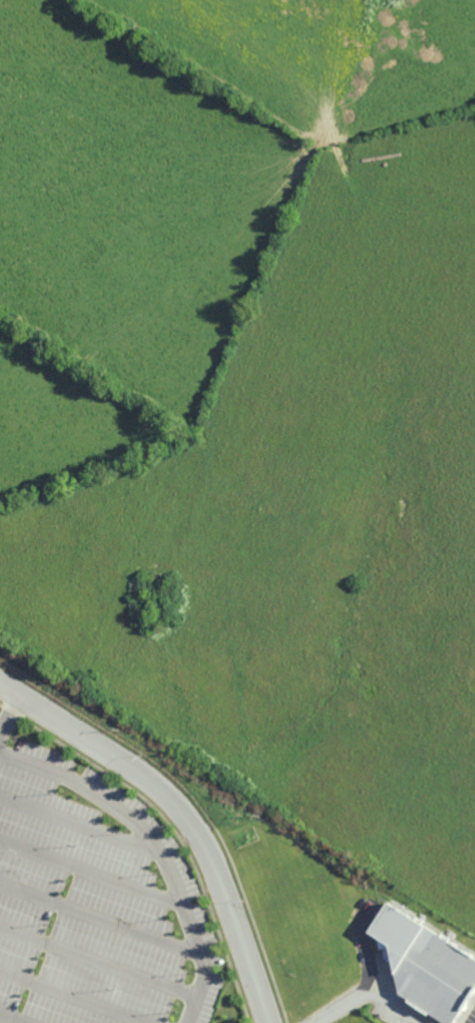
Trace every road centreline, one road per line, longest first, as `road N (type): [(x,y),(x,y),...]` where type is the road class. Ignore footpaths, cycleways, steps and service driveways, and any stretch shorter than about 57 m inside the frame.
road 1 (residential): [(0,678),(138,766),(180,803),(207,845),(266,1022)]

